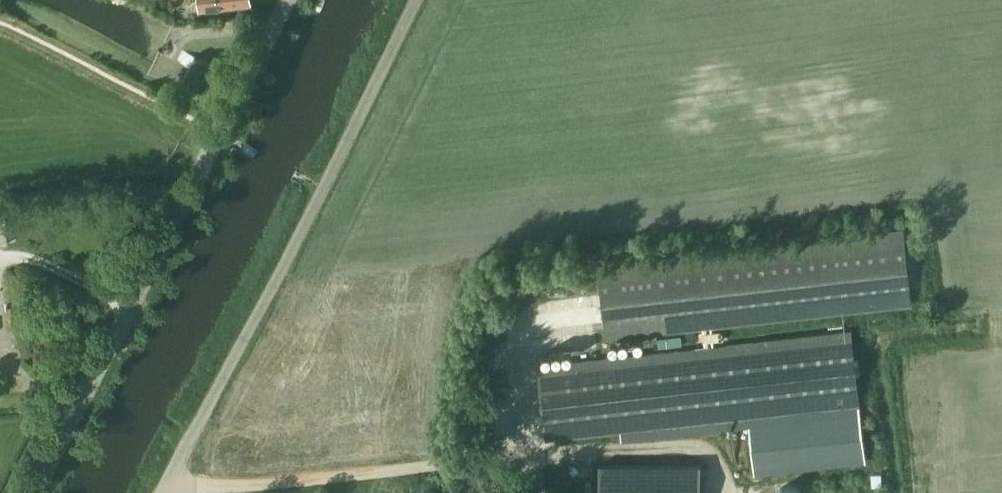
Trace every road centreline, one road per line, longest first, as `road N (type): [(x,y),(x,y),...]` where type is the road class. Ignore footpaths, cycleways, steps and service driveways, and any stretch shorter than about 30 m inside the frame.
road 1 (unclassified): [(161,492),(415,0)]
road 2 (unclassified): [(33,492),(287,0)]

